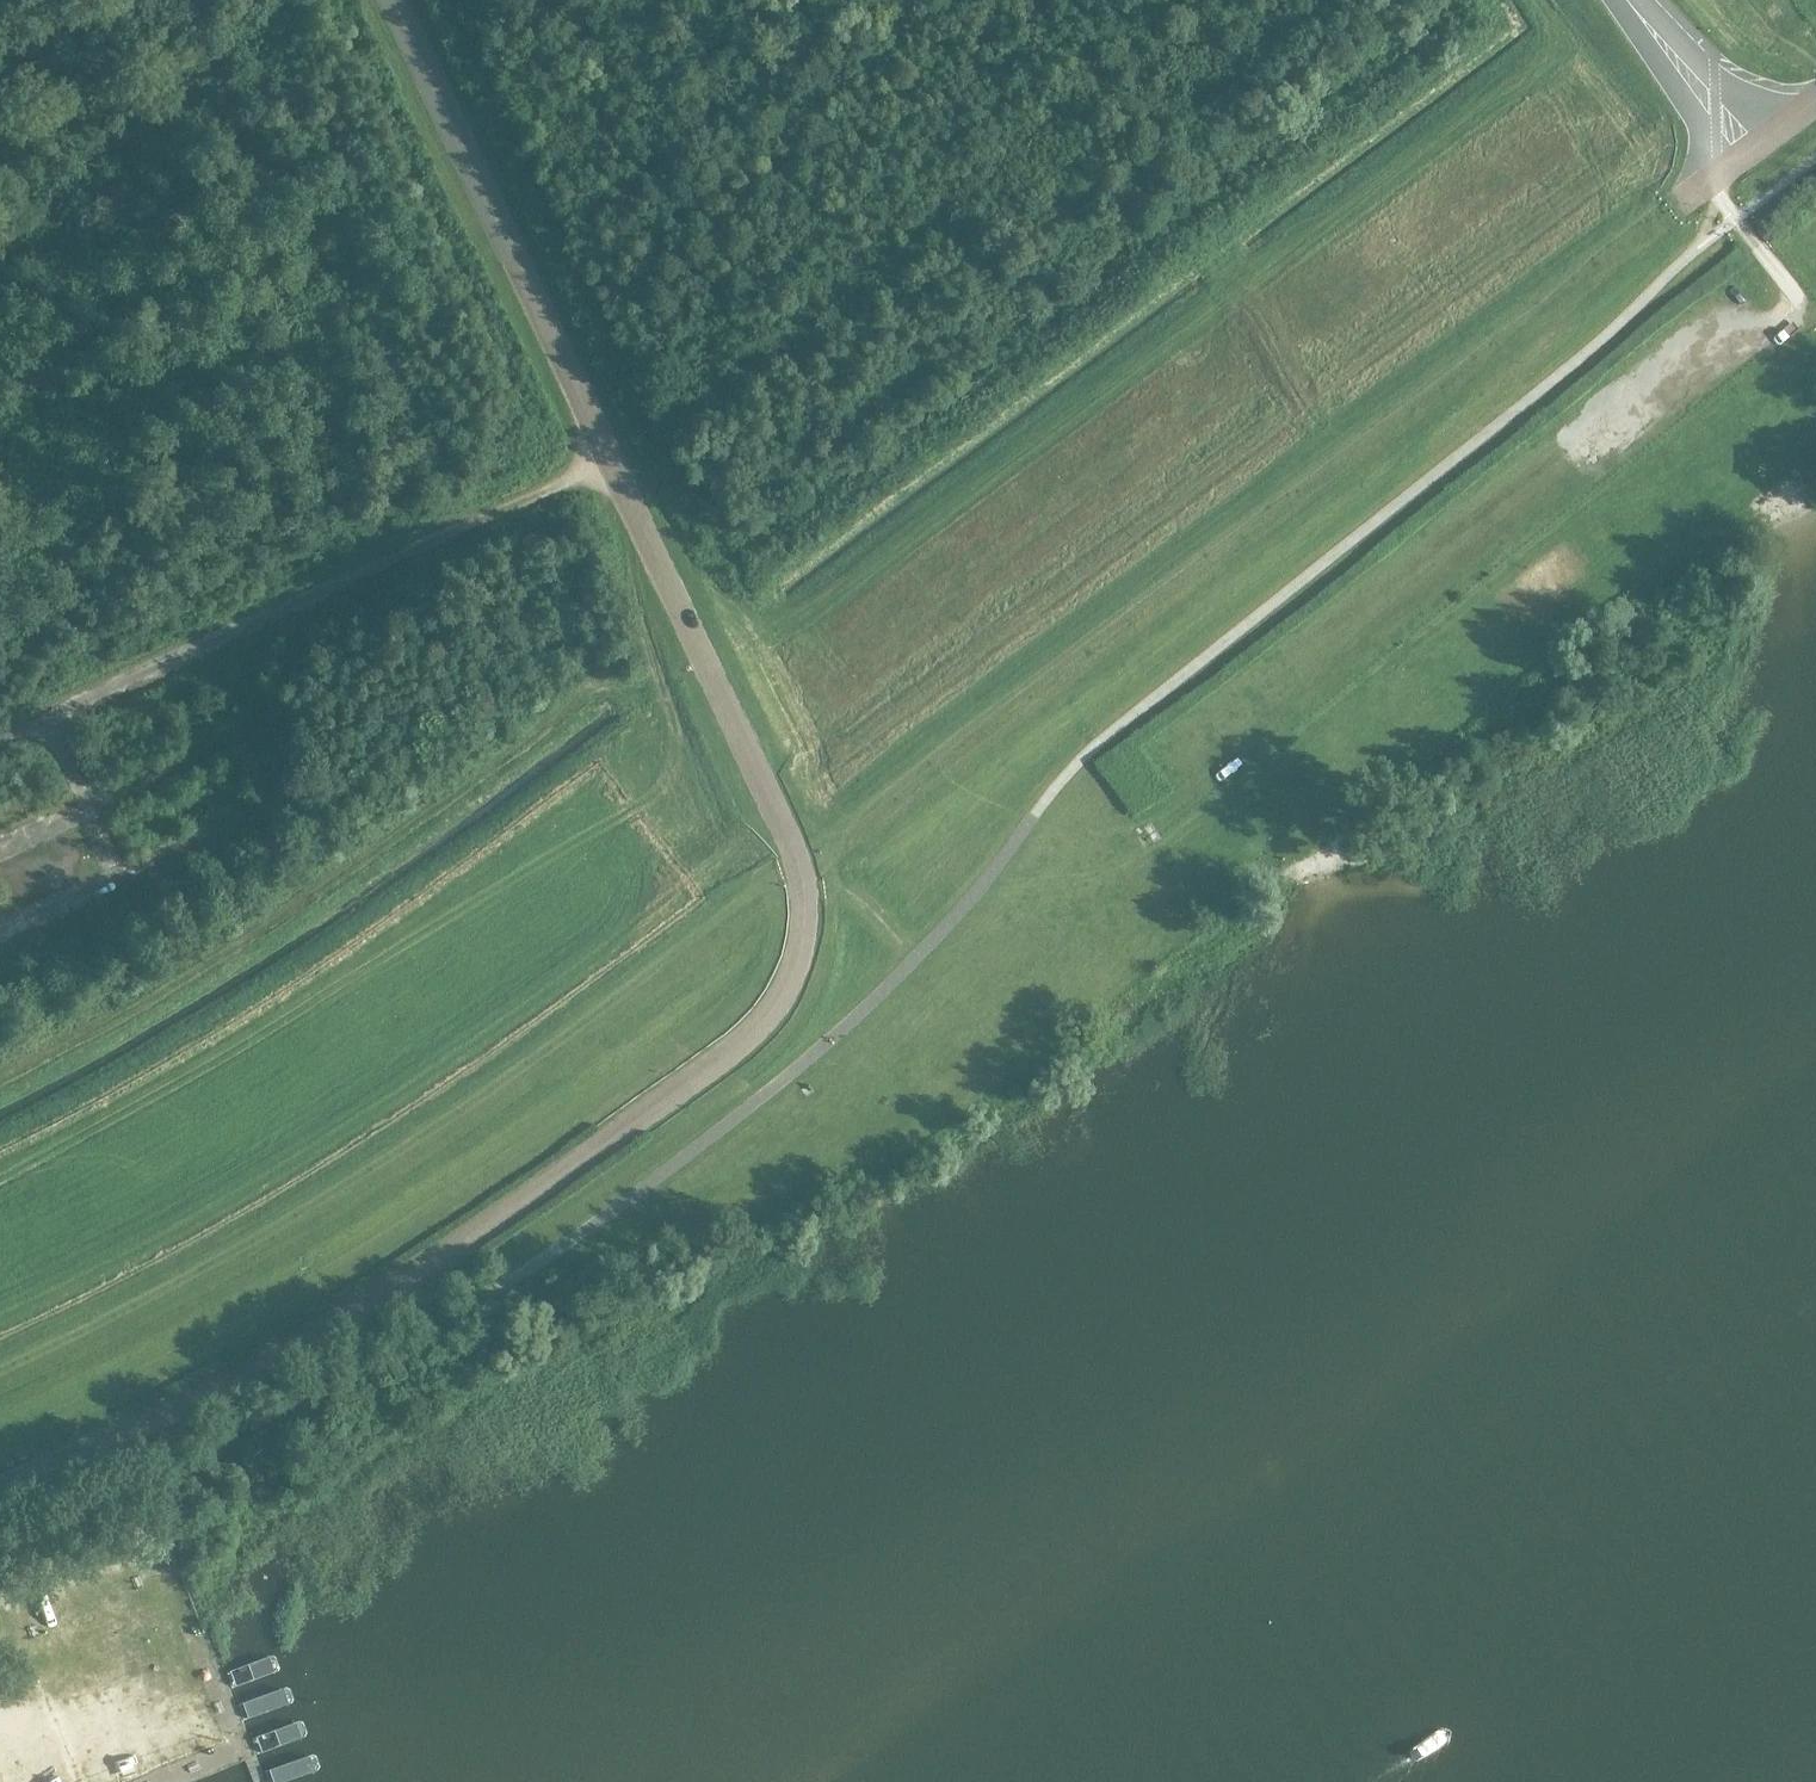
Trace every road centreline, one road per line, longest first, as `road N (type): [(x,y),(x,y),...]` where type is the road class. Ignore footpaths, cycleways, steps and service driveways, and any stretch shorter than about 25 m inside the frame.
road 1 (unclassified): [(807,904),(788,993),(746,1042),(447,1252),(270,1359),(0,1485)]
road 2 (unclassified): [(807,904),(789,832),(389,0)]
road 3 (track): [(0,1369),(239,1253),(400,1152),(796,861)]
road 4 (track): [(611,467),(0,742)]
road 5 (track): [(272,804),(0,932)]
road 6 (track): [(0,848),(226,746)]
road 7 (tertiary): [(1749,153),(1630,0)]
road 8 (track): [(49,720),(119,878)]
road 9 (track): [(803,888),(848,891),(917,957)]

